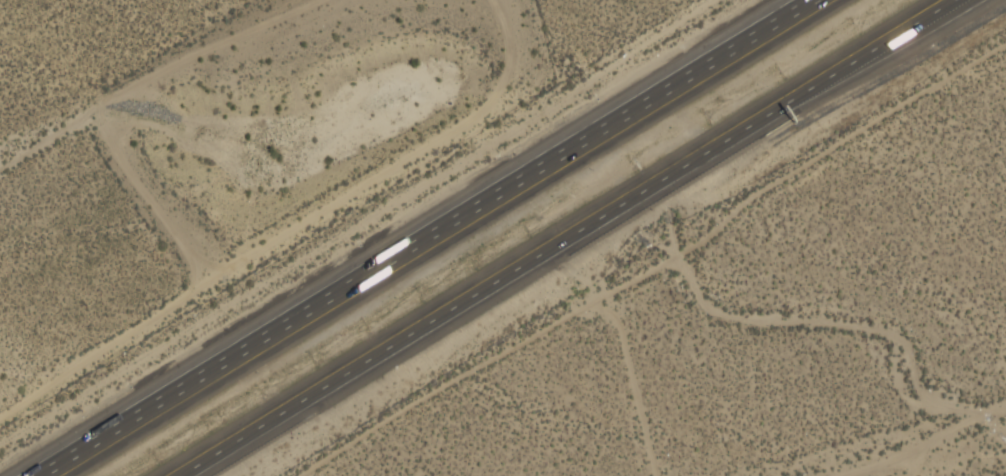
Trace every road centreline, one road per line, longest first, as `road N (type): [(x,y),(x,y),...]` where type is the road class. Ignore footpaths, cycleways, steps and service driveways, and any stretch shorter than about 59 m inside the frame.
road 1 (motorway): [(528,175),(37,475)]
road 2 (motorway): [(176,475),(558,241)]
road 3 (motorway): [(558,241),(921,21)]
road 4 (motorway): [(812,0),(528,175)]

